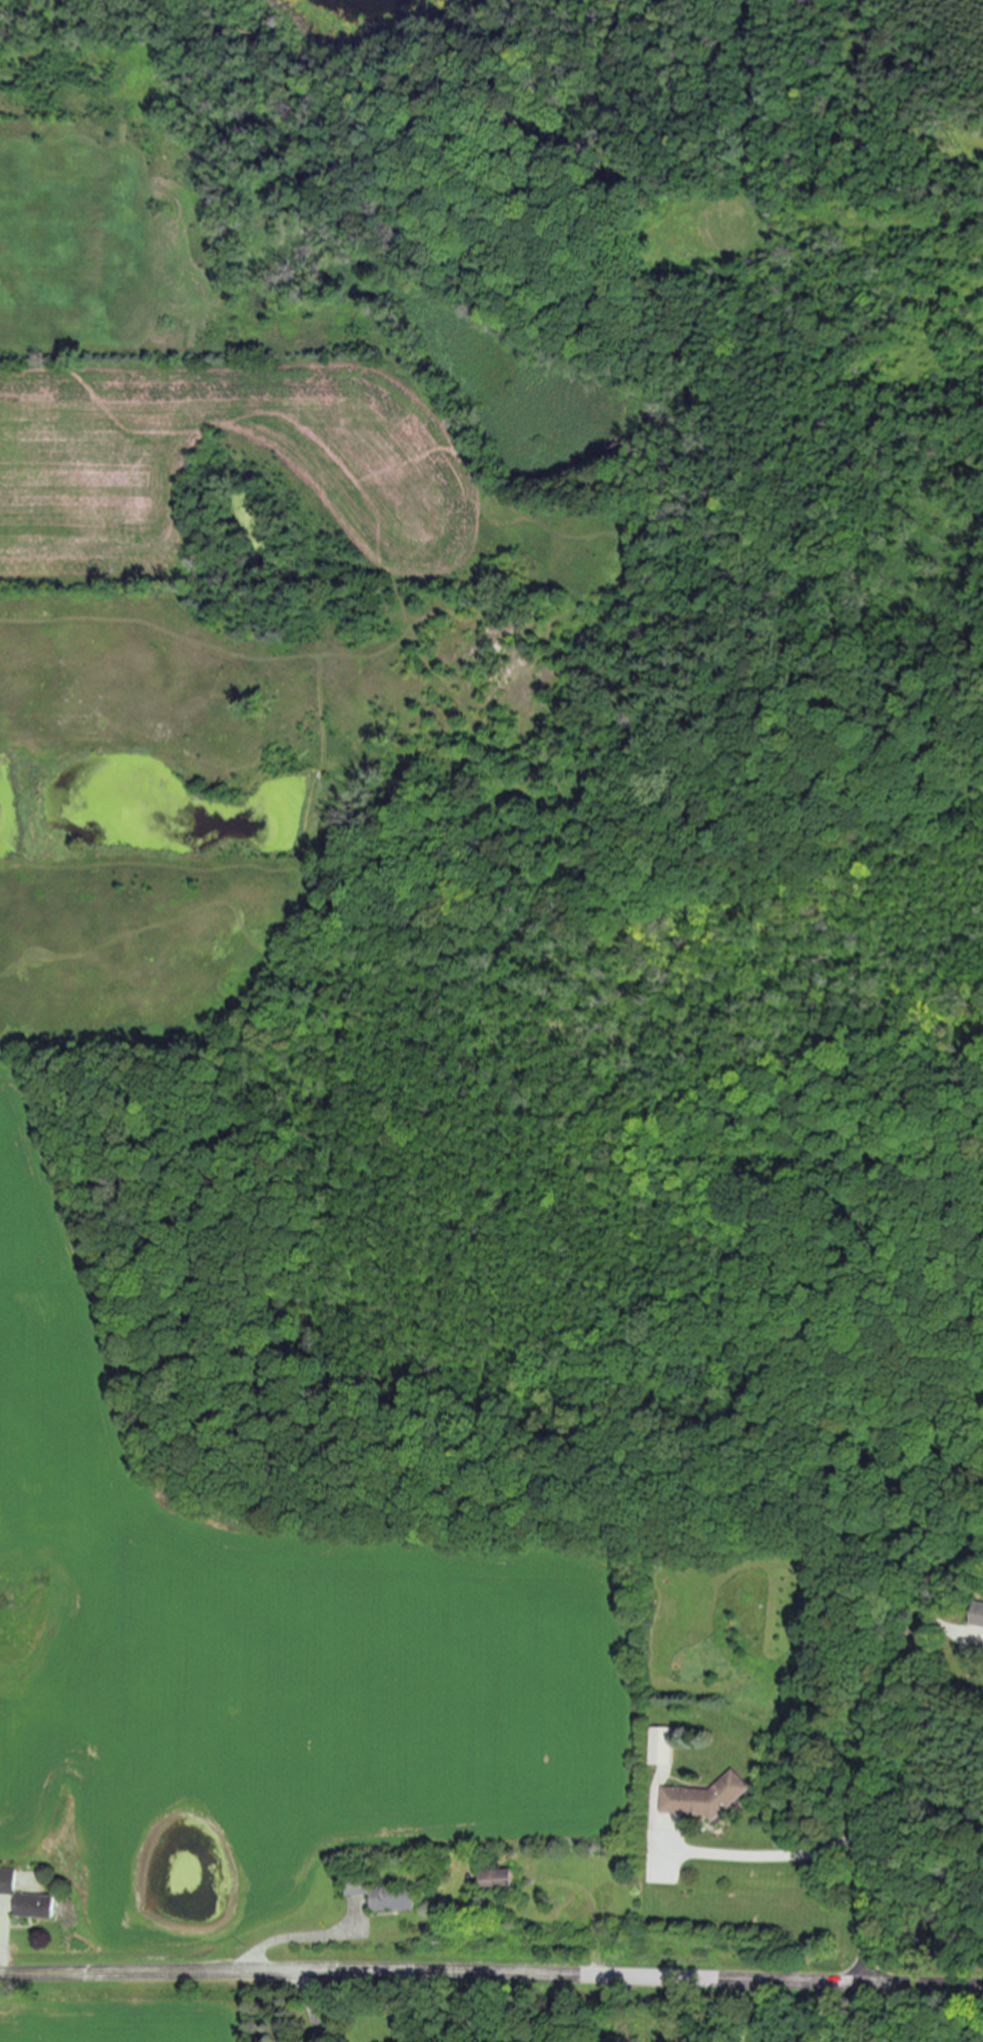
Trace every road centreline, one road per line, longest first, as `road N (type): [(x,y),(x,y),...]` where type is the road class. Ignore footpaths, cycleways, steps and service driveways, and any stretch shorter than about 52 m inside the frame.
road 1 (residential): [(0,1974),(353,1968),(982,1983)]
road 2 (residential): [(867,1982),(864,1843),(872,1779),(934,1593),(982,1556)]

